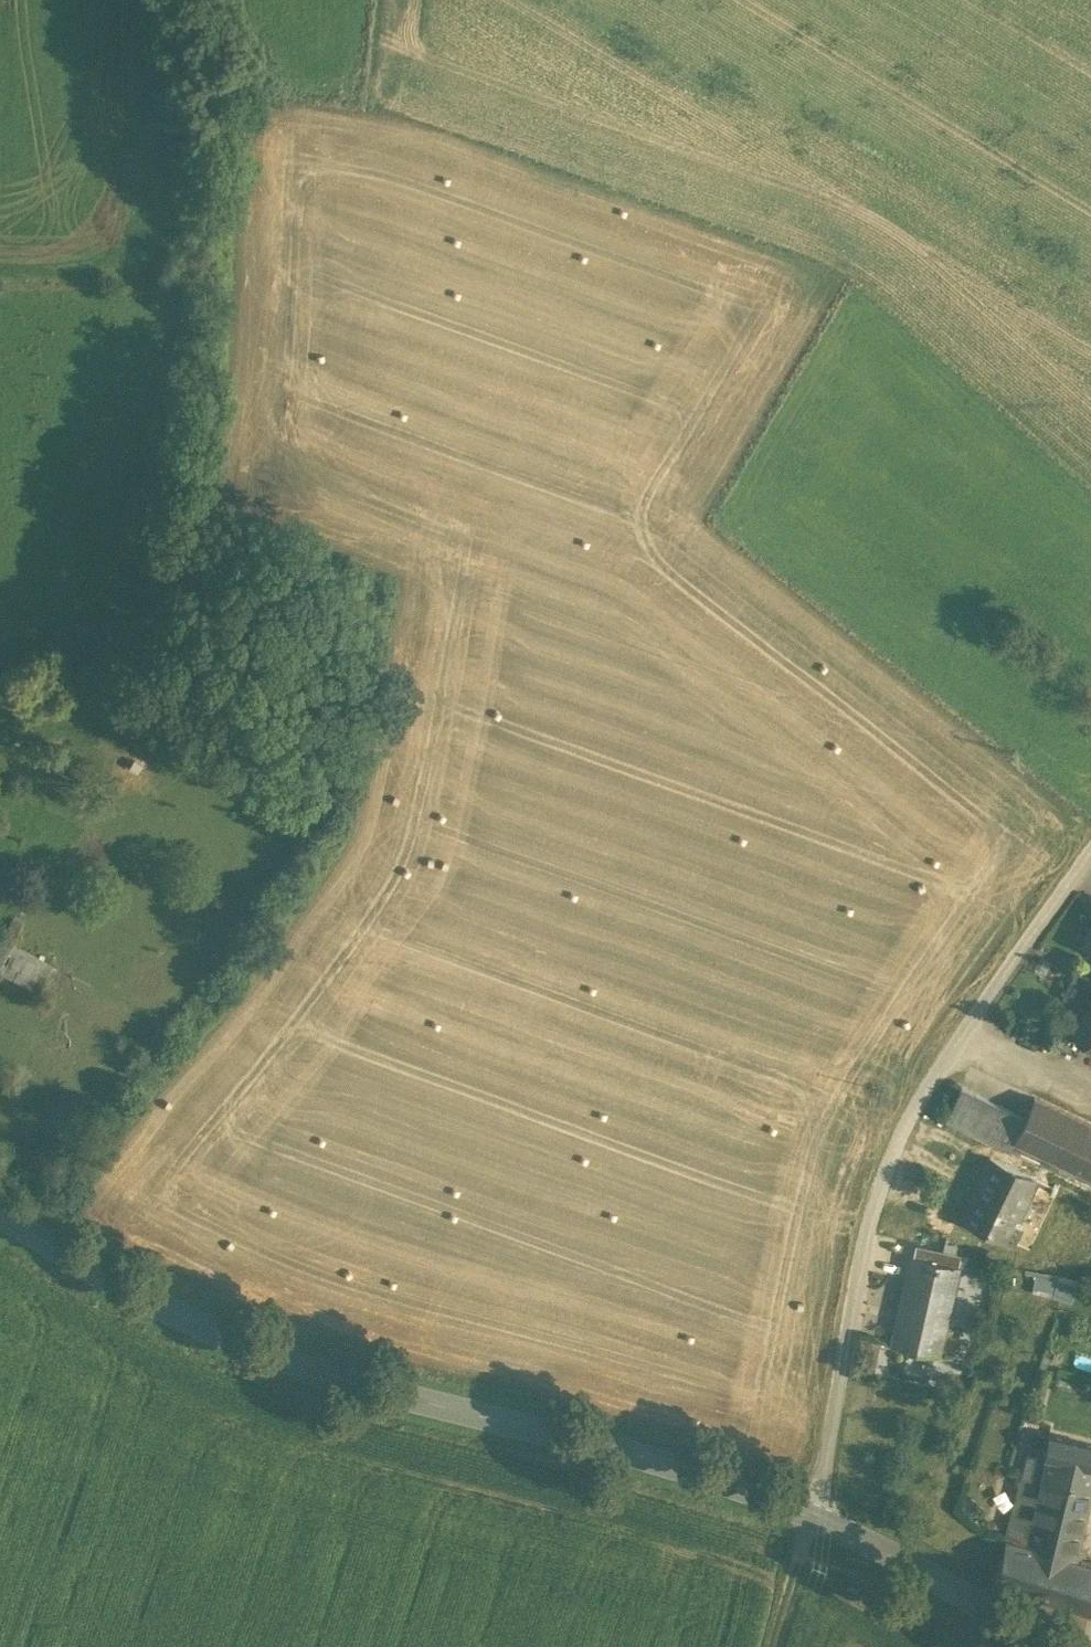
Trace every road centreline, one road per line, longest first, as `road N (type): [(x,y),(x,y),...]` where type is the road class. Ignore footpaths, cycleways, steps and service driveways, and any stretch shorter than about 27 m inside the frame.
road 1 (secondary): [(812,1515),(663,1462),(314,1368),(163,1306),(0,1212)]
road 2 (unclassified): [(1090,850),(901,1129),(864,1243),(812,1515)]
road 3 (secondary): [(1046,1646),(937,1578),(812,1515)]

